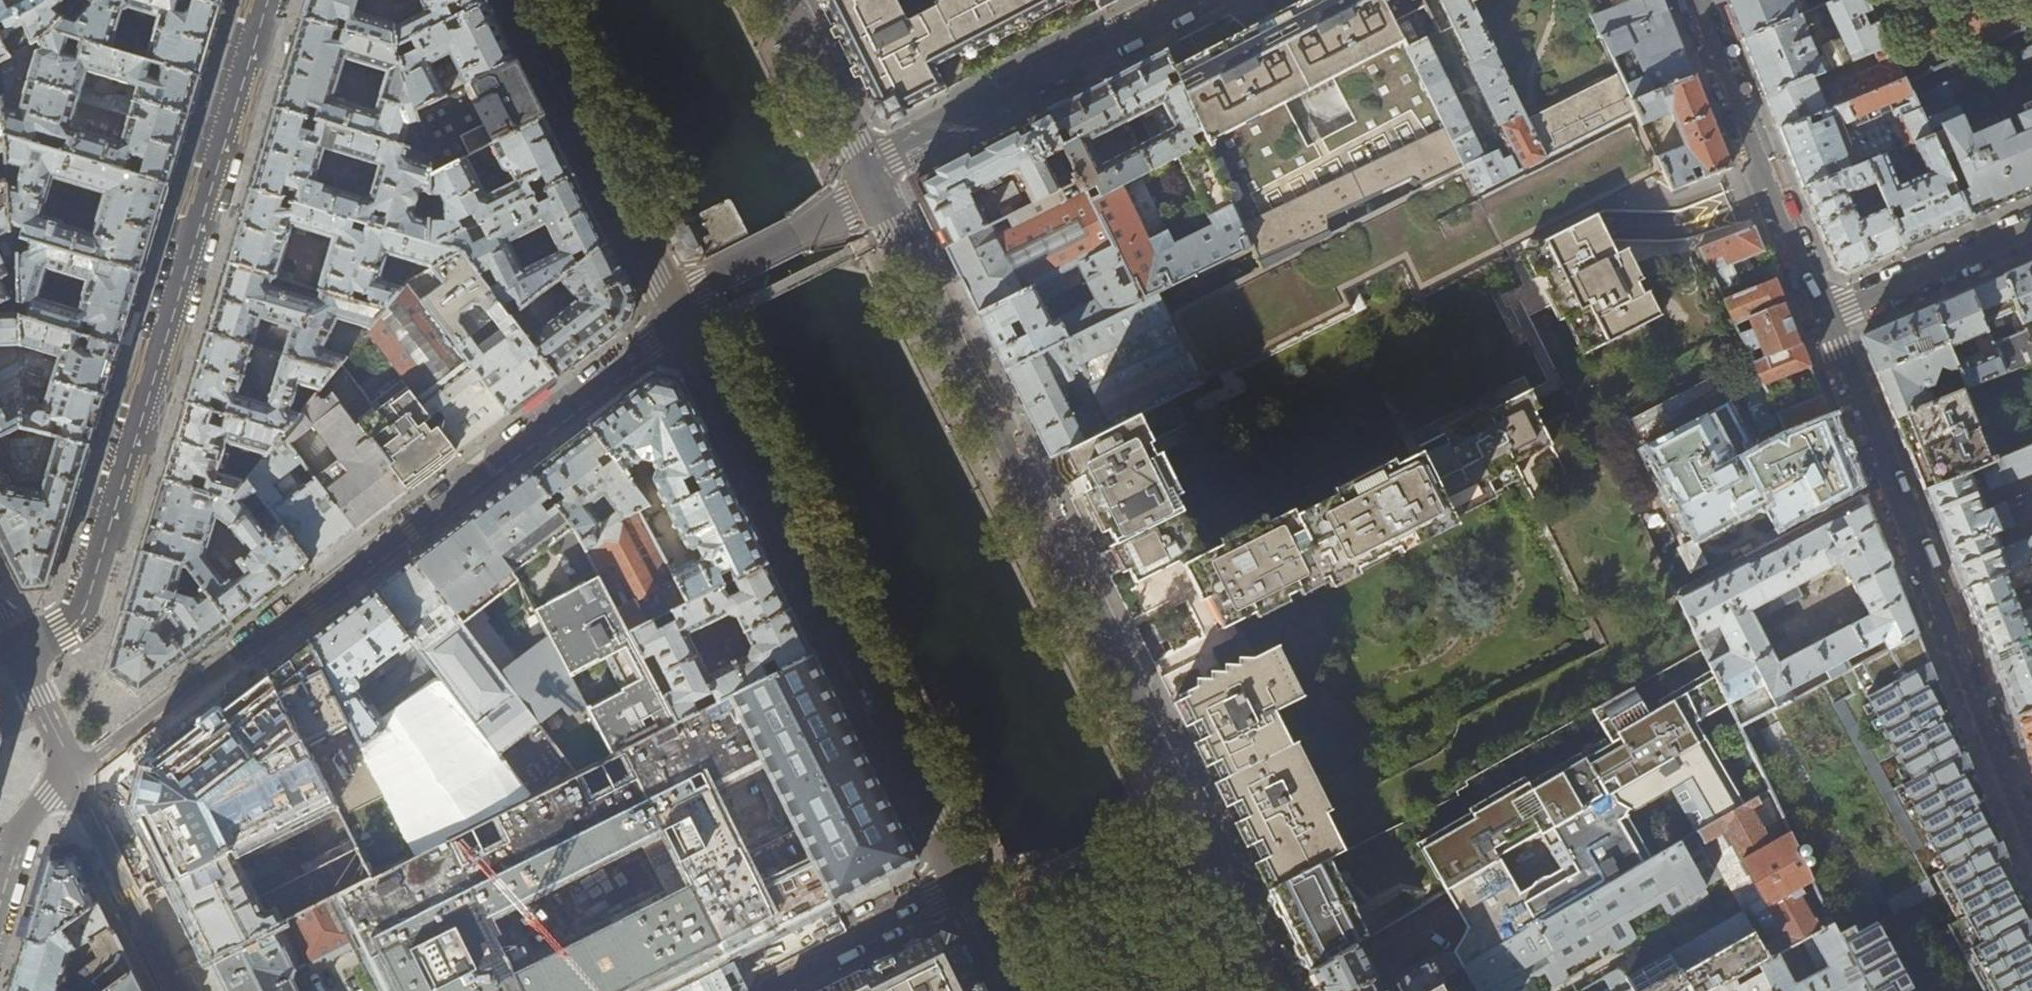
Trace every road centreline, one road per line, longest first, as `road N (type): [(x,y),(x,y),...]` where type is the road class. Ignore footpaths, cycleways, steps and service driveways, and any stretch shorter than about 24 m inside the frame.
road 1 (residential): [(1278,990),(872,178)]
road 2 (residential): [(682,312),(493,466),(77,775)]
road 3 (residential): [(268,0),(81,609),(20,660)]
road 4 (residential): [(682,312),(963,876)]
road 5 (residential): [(2031,829),(1823,317)]
road 6 (residential): [(1189,0),(891,154),(872,178)]
road 7 (residential): [(523,0),(682,312)]
road 8 (residential): [(1823,317),(1697,0)]
road 9 (residential): [(736,990),(963,876)]
road 10 (residential): [(77,775),(186,990)]
road 11 (residential): [(2031,226),(1823,317)]
road 12 (residential): [(872,178),(782,0)]
road 13 (residential): [(77,775),(18,835),(0,891)]
road 14 (residential): [(77,775),(20,660)]
road 15 (residential): [(963,876),(1021,990)]

